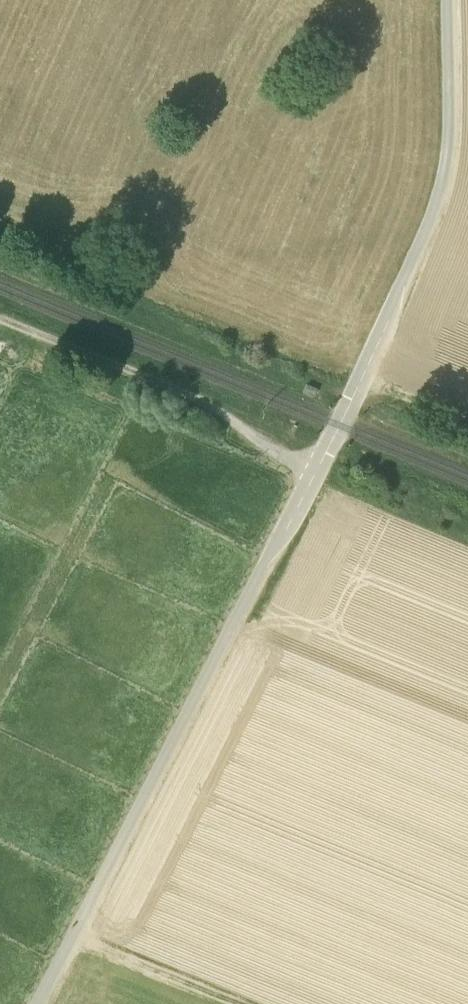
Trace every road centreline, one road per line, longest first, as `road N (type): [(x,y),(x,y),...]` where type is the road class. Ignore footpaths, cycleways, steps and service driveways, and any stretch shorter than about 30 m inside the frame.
road 1 (unclassified): [(39,1003),(260,570),(448,169),(446,0)]
road 2 (track): [(0,319),(167,386),(310,465)]
road 3 (track): [(75,934),(246,1003)]
road 4 (track): [(467,430),(348,380)]

